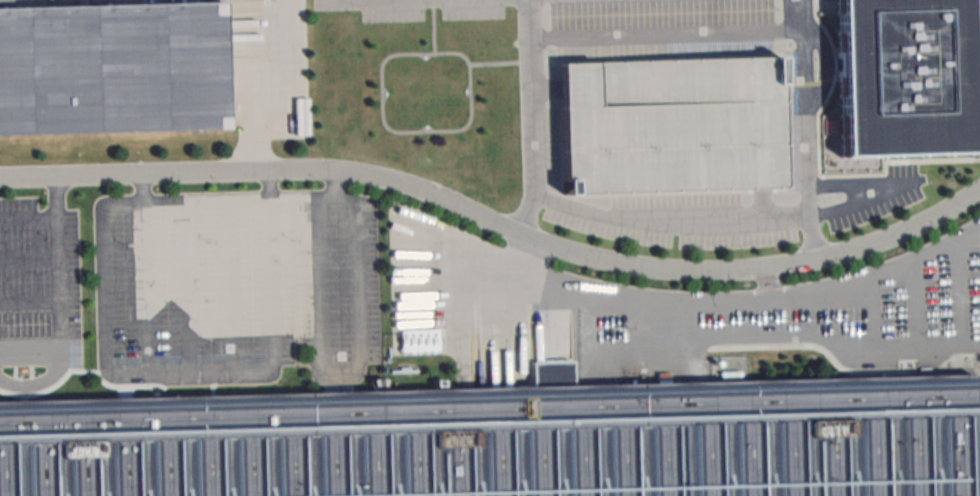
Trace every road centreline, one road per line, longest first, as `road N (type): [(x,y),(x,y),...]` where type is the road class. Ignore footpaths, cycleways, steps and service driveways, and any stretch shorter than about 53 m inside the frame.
road 1 (residential): [(979,191),(881,243),(818,262),(709,275),(571,257),(415,189),(332,169),(0,180)]

